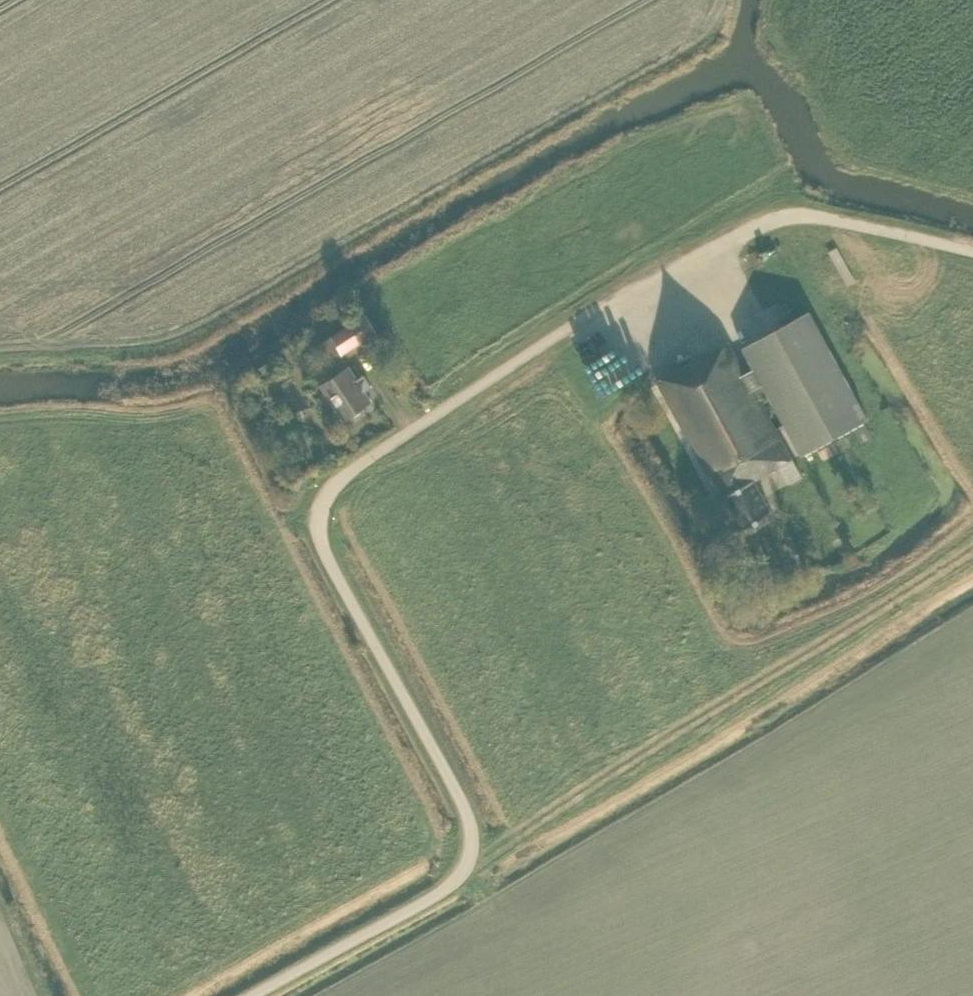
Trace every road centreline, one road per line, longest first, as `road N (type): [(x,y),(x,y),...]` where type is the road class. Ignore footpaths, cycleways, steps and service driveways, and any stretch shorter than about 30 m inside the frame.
road 1 (unclassified): [(262,995),(464,878),(477,851),(314,545),(319,519),(346,487),(581,329)]

